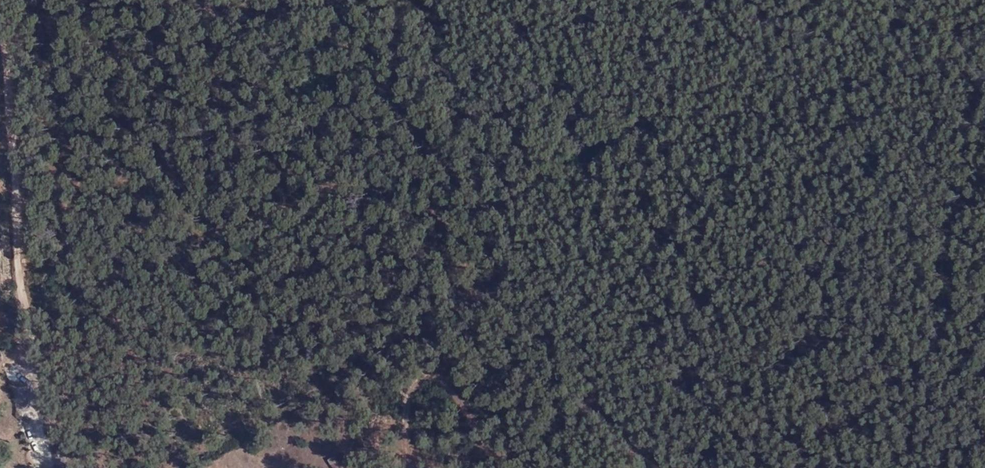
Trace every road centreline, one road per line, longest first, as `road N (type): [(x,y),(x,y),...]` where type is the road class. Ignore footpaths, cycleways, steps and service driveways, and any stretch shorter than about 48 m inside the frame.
road 1 (track): [(56,467),(17,268),(11,59),(0,7)]

